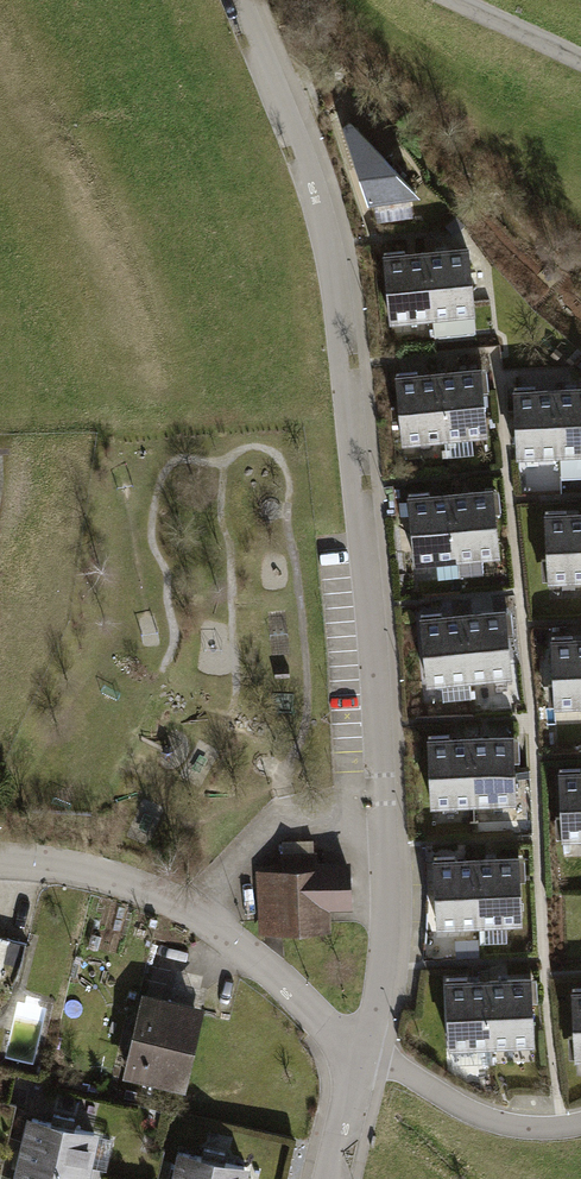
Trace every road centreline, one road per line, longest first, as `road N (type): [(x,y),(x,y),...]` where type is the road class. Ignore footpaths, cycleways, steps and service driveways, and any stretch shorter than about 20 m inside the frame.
road 1 (residential): [(245,0),(331,247),(356,421),(384,937),(361,1058)]
road 2 (residential): [(361,1058),(494,1121),(560,1129),(580,1123)]
road 3 (residential): [(580,57),(462,0)]
road 4 (residential): [(361,1058),(330,1178)]

